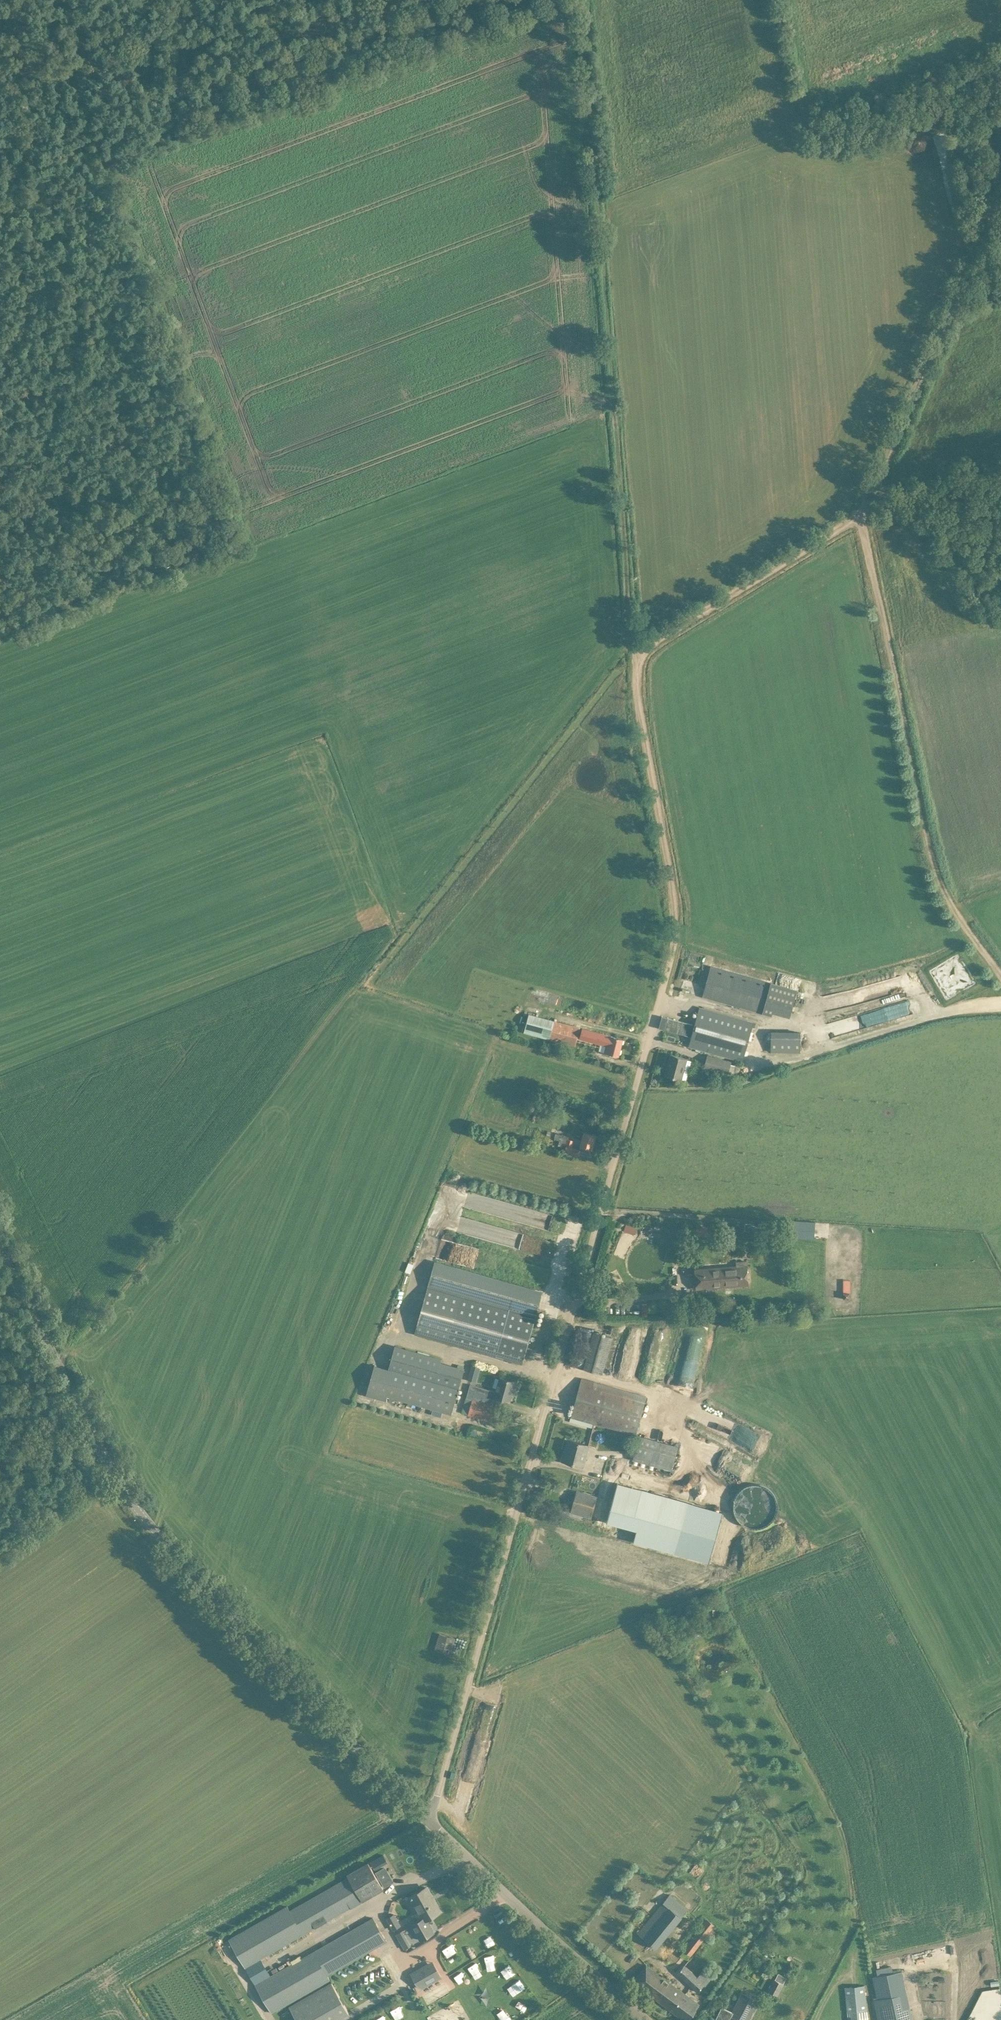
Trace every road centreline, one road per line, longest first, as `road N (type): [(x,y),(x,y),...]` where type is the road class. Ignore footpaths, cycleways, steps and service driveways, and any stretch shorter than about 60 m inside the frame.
road 1 (track): [(635,657),(587,689),(53,1356)]
road 2 (unclassified): [(430,1822),(672,948)]
road 3 (tertiary): [(430,1822),(125,1492),(0,1250)]
road 4 (track): [(635,657),(583,0)]
road 5 (track): [(1000,975),(937,875),(861,511)]
road 6 (track): [(1000,464),(861,511),(635,657)]
road 7 (track): [(1000,184),(861,511)]
road 8 (track): [(672,948),(679,915),(635,657)]
road 9 (tertiary): [(645,2019),(430,1822)]

